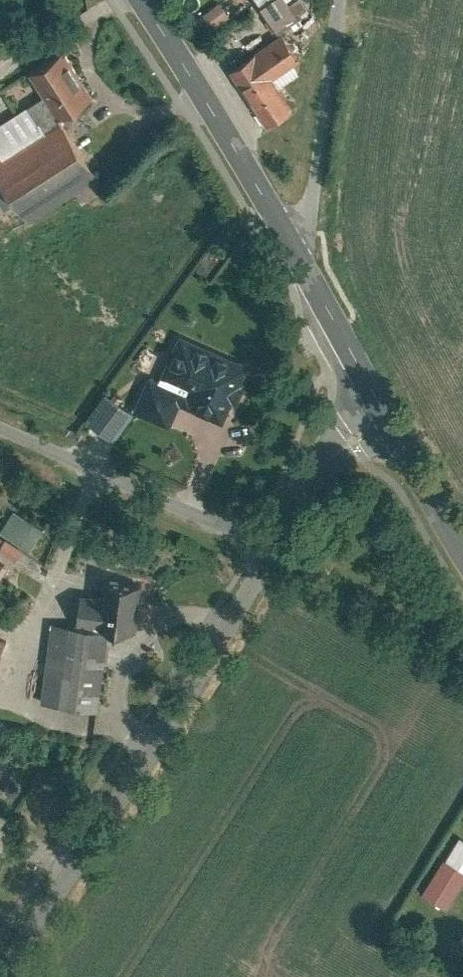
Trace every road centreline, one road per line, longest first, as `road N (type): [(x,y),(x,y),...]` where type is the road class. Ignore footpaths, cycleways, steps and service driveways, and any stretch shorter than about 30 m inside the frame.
road 1 (unclassified): [(270,550),(0,951)]
road 2 (unclassified): [(270,550),(0,429)]
road 3 (tertiary): [(143,0),(300,249)]
road 4 (unclassified): [(300,249),(339,0)]
road 5 (tertiary): [(368,399),(462,565)]
road 6 (unclassified): [(368,399),(270,550)]
road 7 (tertiary): [(300,249),(323,323),(368,399)]

